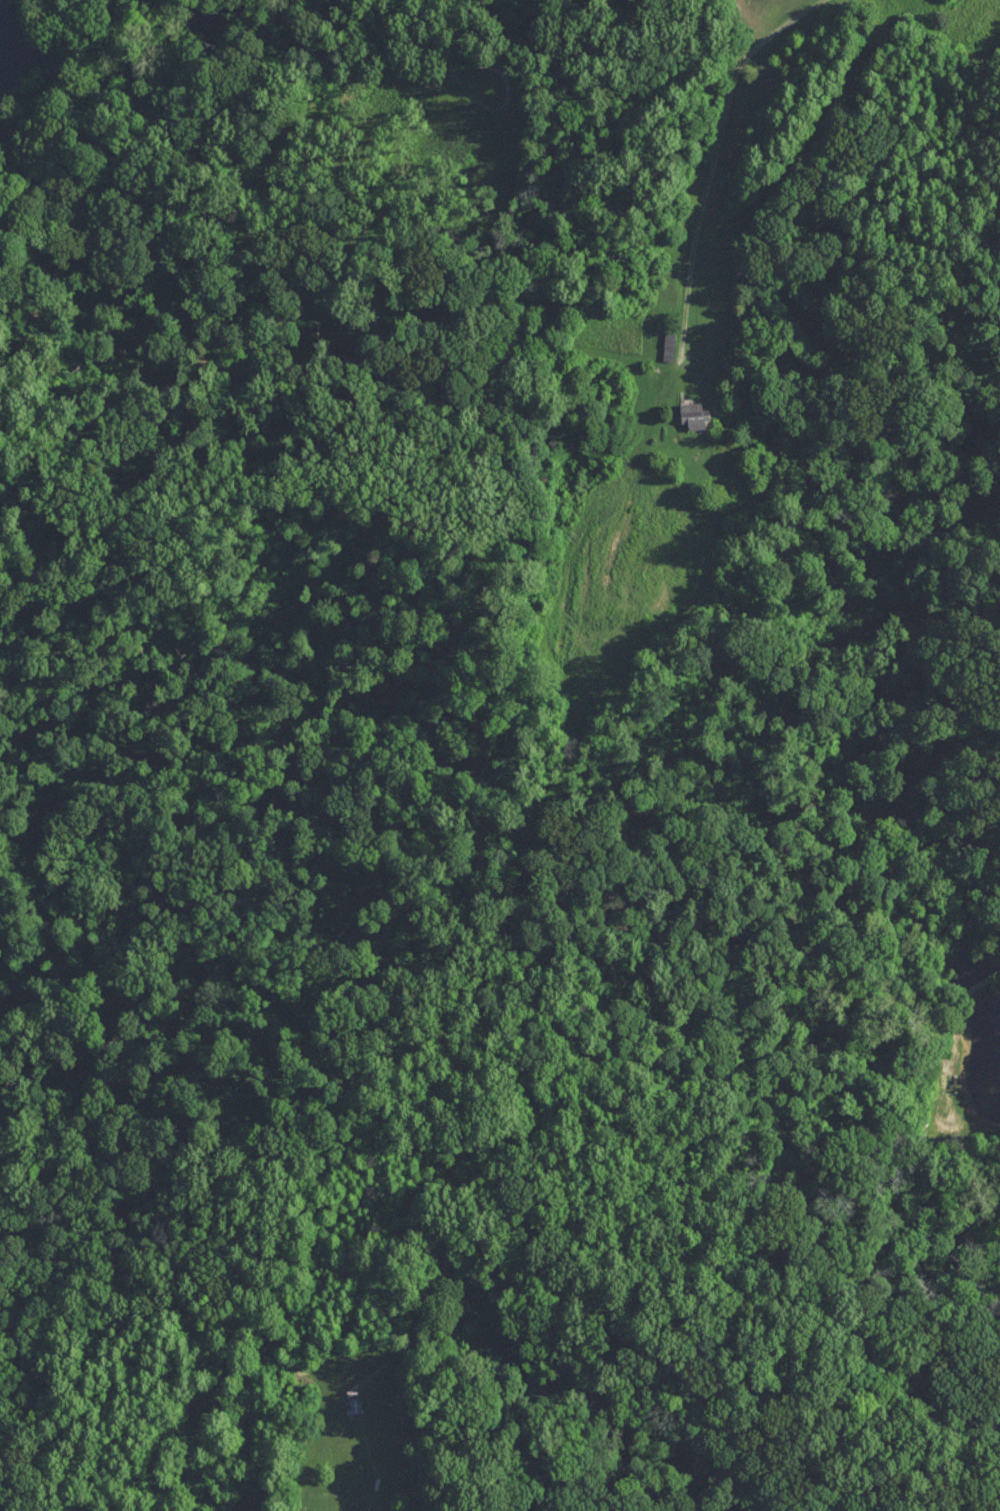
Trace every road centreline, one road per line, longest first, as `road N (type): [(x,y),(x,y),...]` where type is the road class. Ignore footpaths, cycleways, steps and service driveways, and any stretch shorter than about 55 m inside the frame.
road 1 (residential): [(835,0),(734,67),(706,176),(679,361)]

